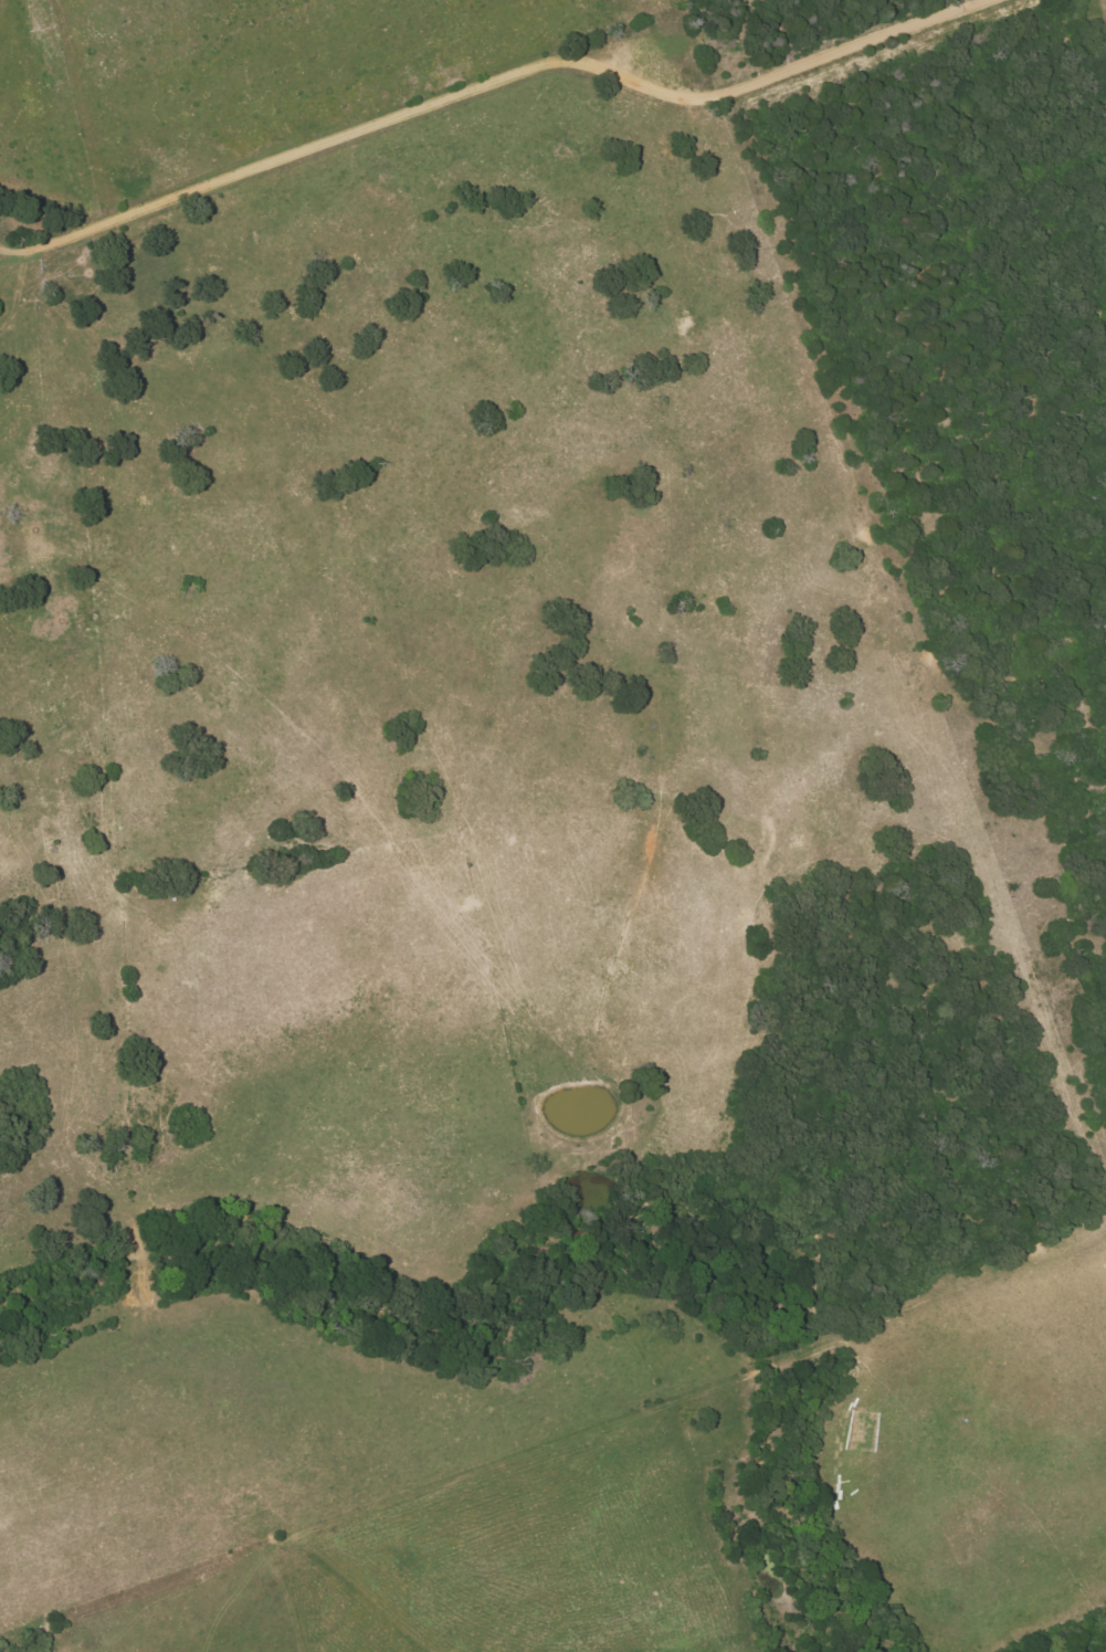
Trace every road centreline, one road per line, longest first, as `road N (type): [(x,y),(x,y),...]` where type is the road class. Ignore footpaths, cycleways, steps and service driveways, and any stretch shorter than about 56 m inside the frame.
road 1 (residential): [(23,253),(528,69),(571,64),(651,91),(721,96),(982,0)]
road 2 (residential): [(1018,0),(1105,286)]

